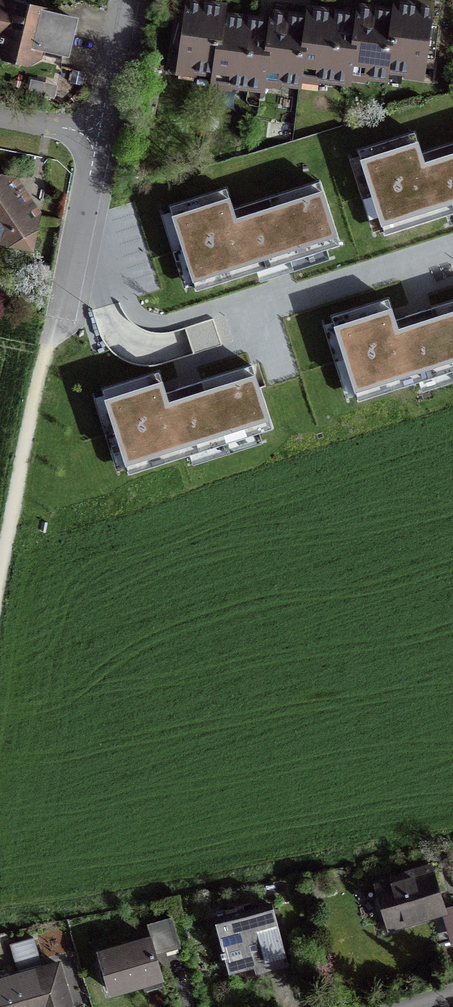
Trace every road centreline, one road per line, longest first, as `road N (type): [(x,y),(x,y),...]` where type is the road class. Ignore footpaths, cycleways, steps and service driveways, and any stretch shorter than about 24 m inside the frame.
road 1 (track): [(57,320),(31,404),(0,564)]
road 2 (residential): [(98,147),(57,320)]
road 3 (residential): [(126,0),(98,147)]

